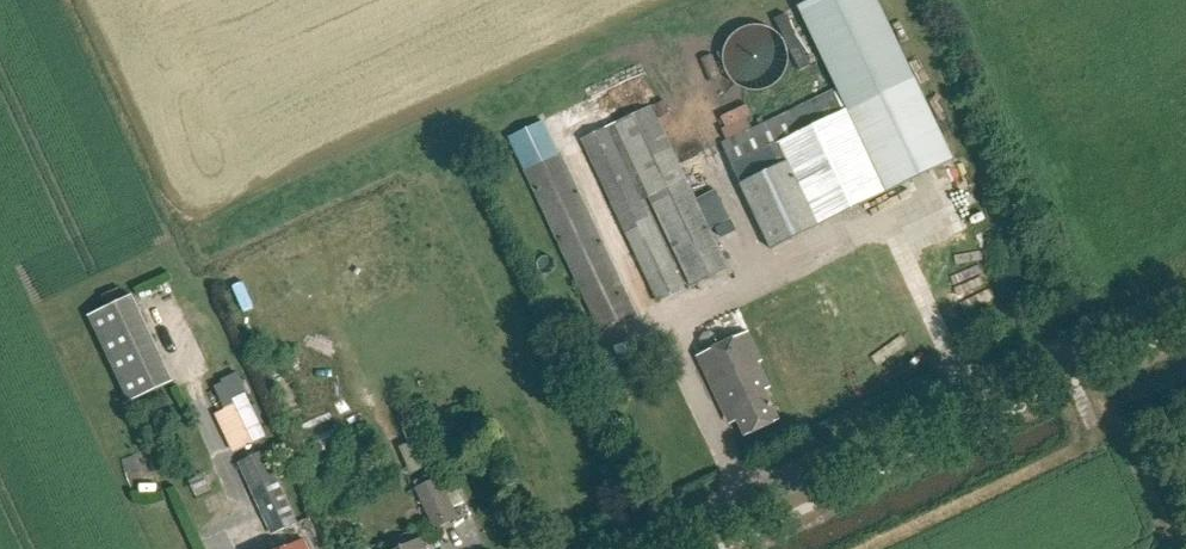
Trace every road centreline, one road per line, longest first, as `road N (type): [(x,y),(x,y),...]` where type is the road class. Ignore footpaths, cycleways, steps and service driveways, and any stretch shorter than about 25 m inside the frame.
road 1 (tertiary): [(642,548),(1185,294)]

